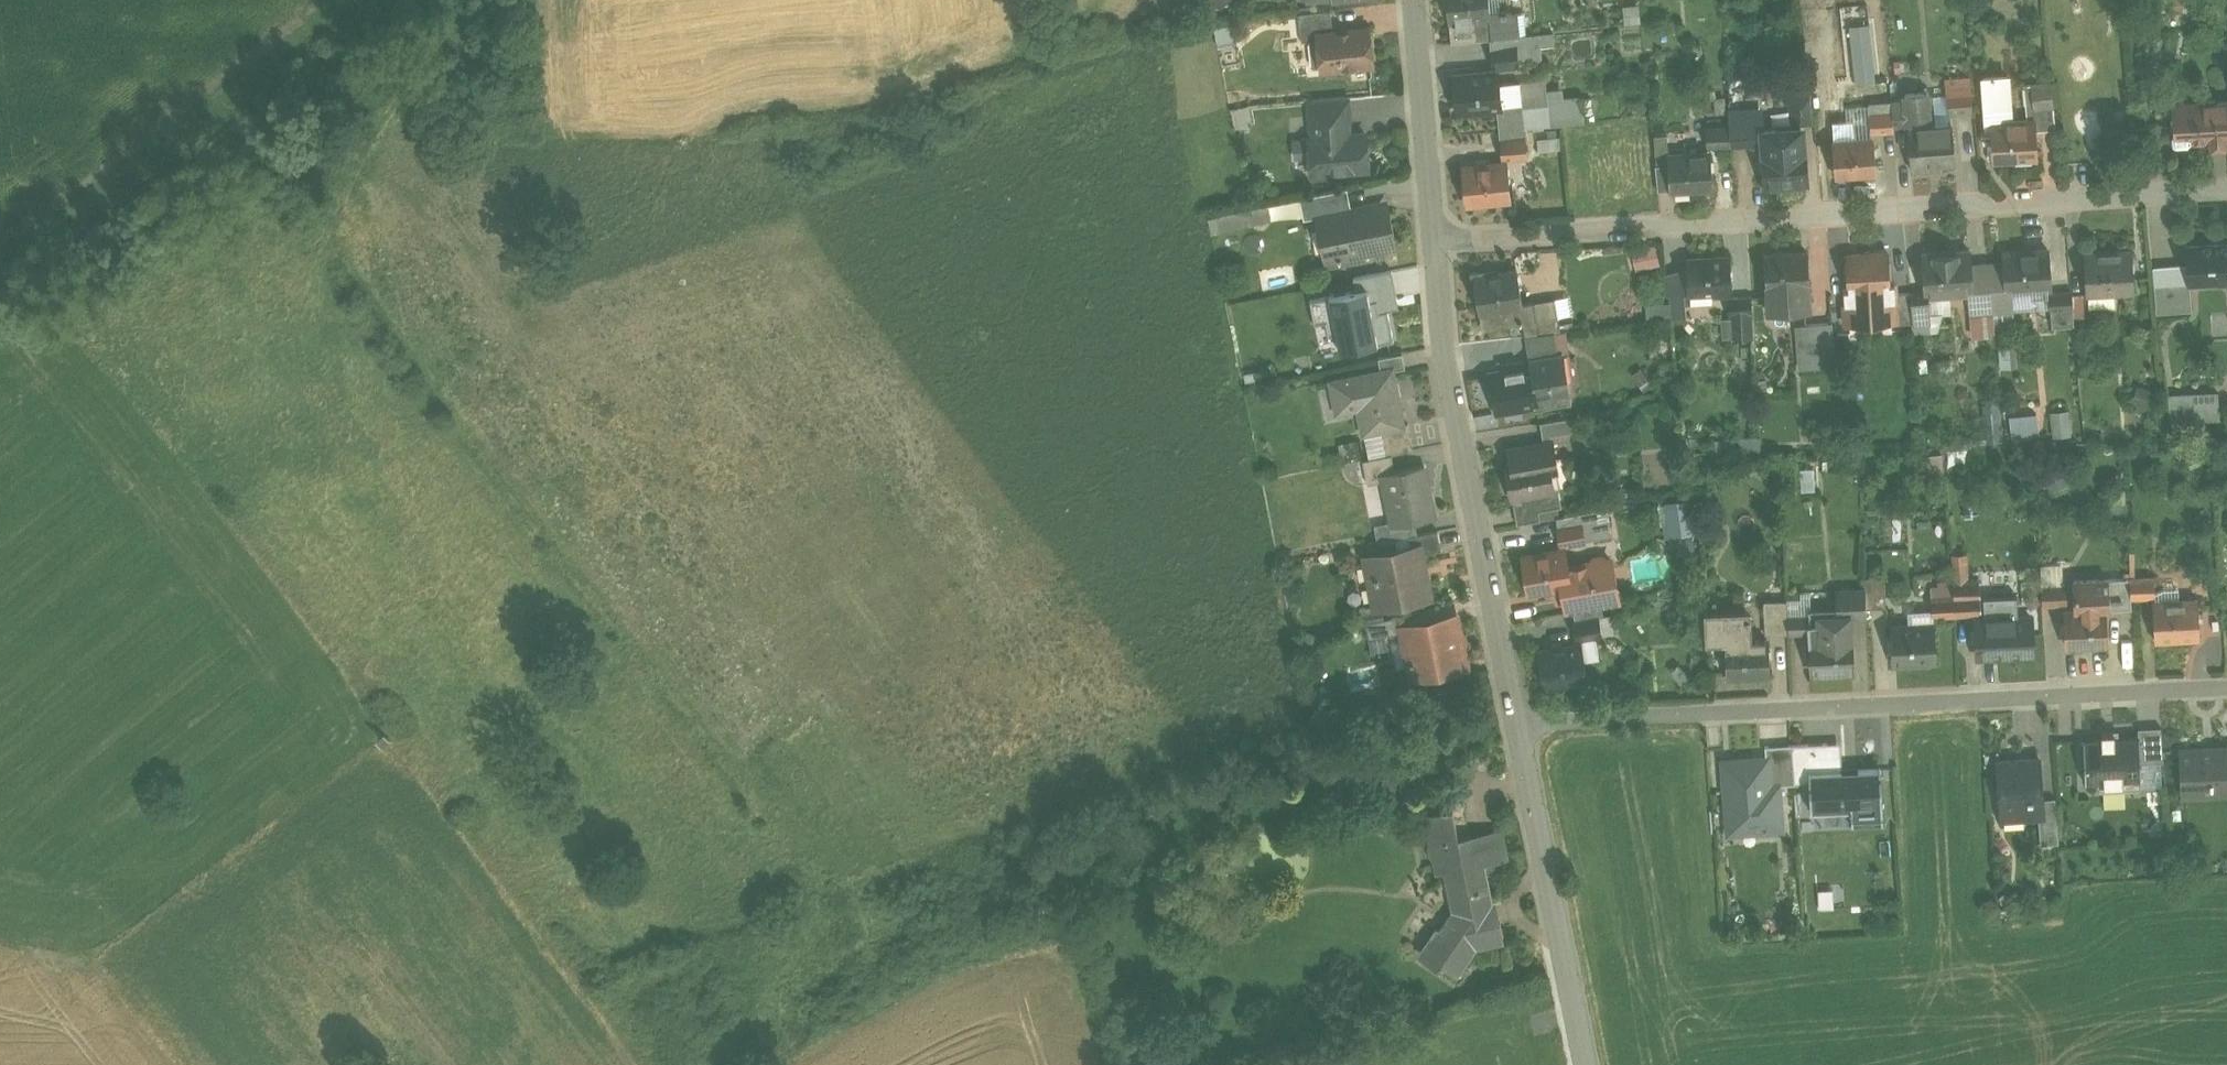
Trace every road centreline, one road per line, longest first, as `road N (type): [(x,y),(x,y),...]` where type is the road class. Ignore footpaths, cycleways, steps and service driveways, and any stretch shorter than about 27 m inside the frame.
road 1 (residential): [(1435,239),(2226,197)]
road 2 (residential): [(2226,690),(1519,727)]
road 3 (residential): [(1519,727),(1445,345),(1435,239)]
road 4 (residential): [(1588,1064),(1519,727)]
road 5 (residential): [(1435,239),(1413,0)]

